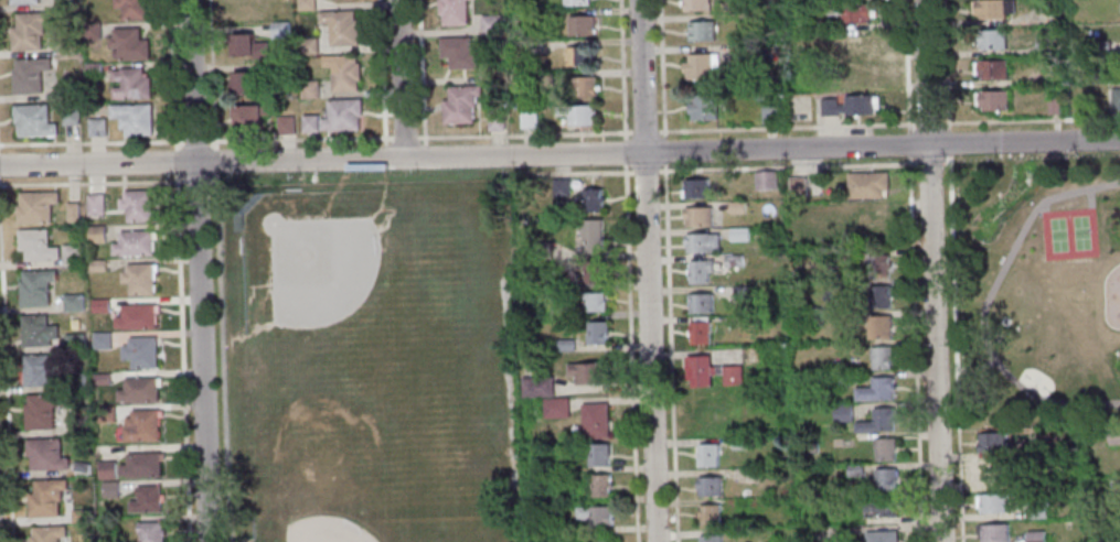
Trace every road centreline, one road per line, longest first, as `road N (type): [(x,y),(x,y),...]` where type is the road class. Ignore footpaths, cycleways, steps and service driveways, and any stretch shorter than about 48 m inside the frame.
road 1 (residential): [(1119,140),(0,167)]
road 2 (residential): [(207,541),(188,0)]
road 3 (residential): [(655,541),(638,0)]
road 4 (residential): [(941,541),(928,145)]
road 5 (residential): [(404,159),(398,0)]
road 6 (residential): [(923,0),(928,145)]

